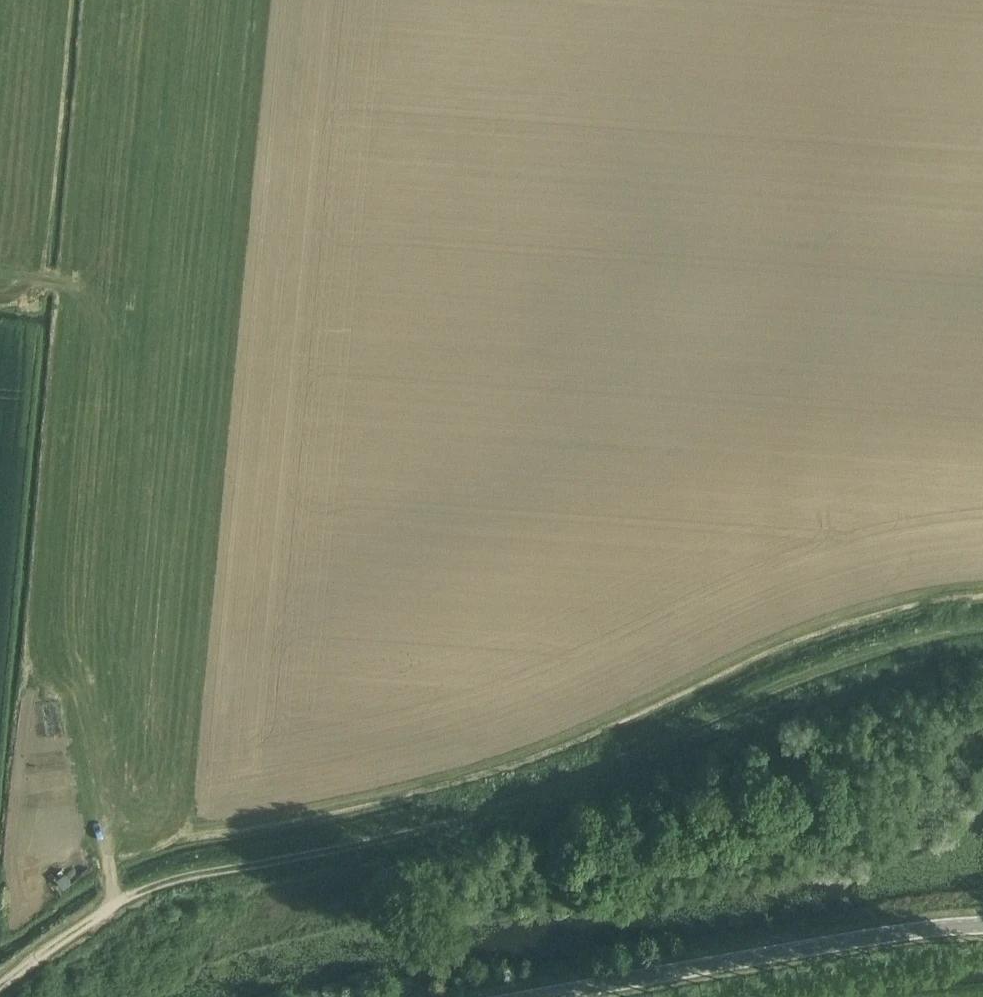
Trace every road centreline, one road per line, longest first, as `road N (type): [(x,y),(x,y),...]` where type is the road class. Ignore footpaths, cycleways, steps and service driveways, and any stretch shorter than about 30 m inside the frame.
road 1 (unclassified): [(982,925),(924,929),(533,996)]

